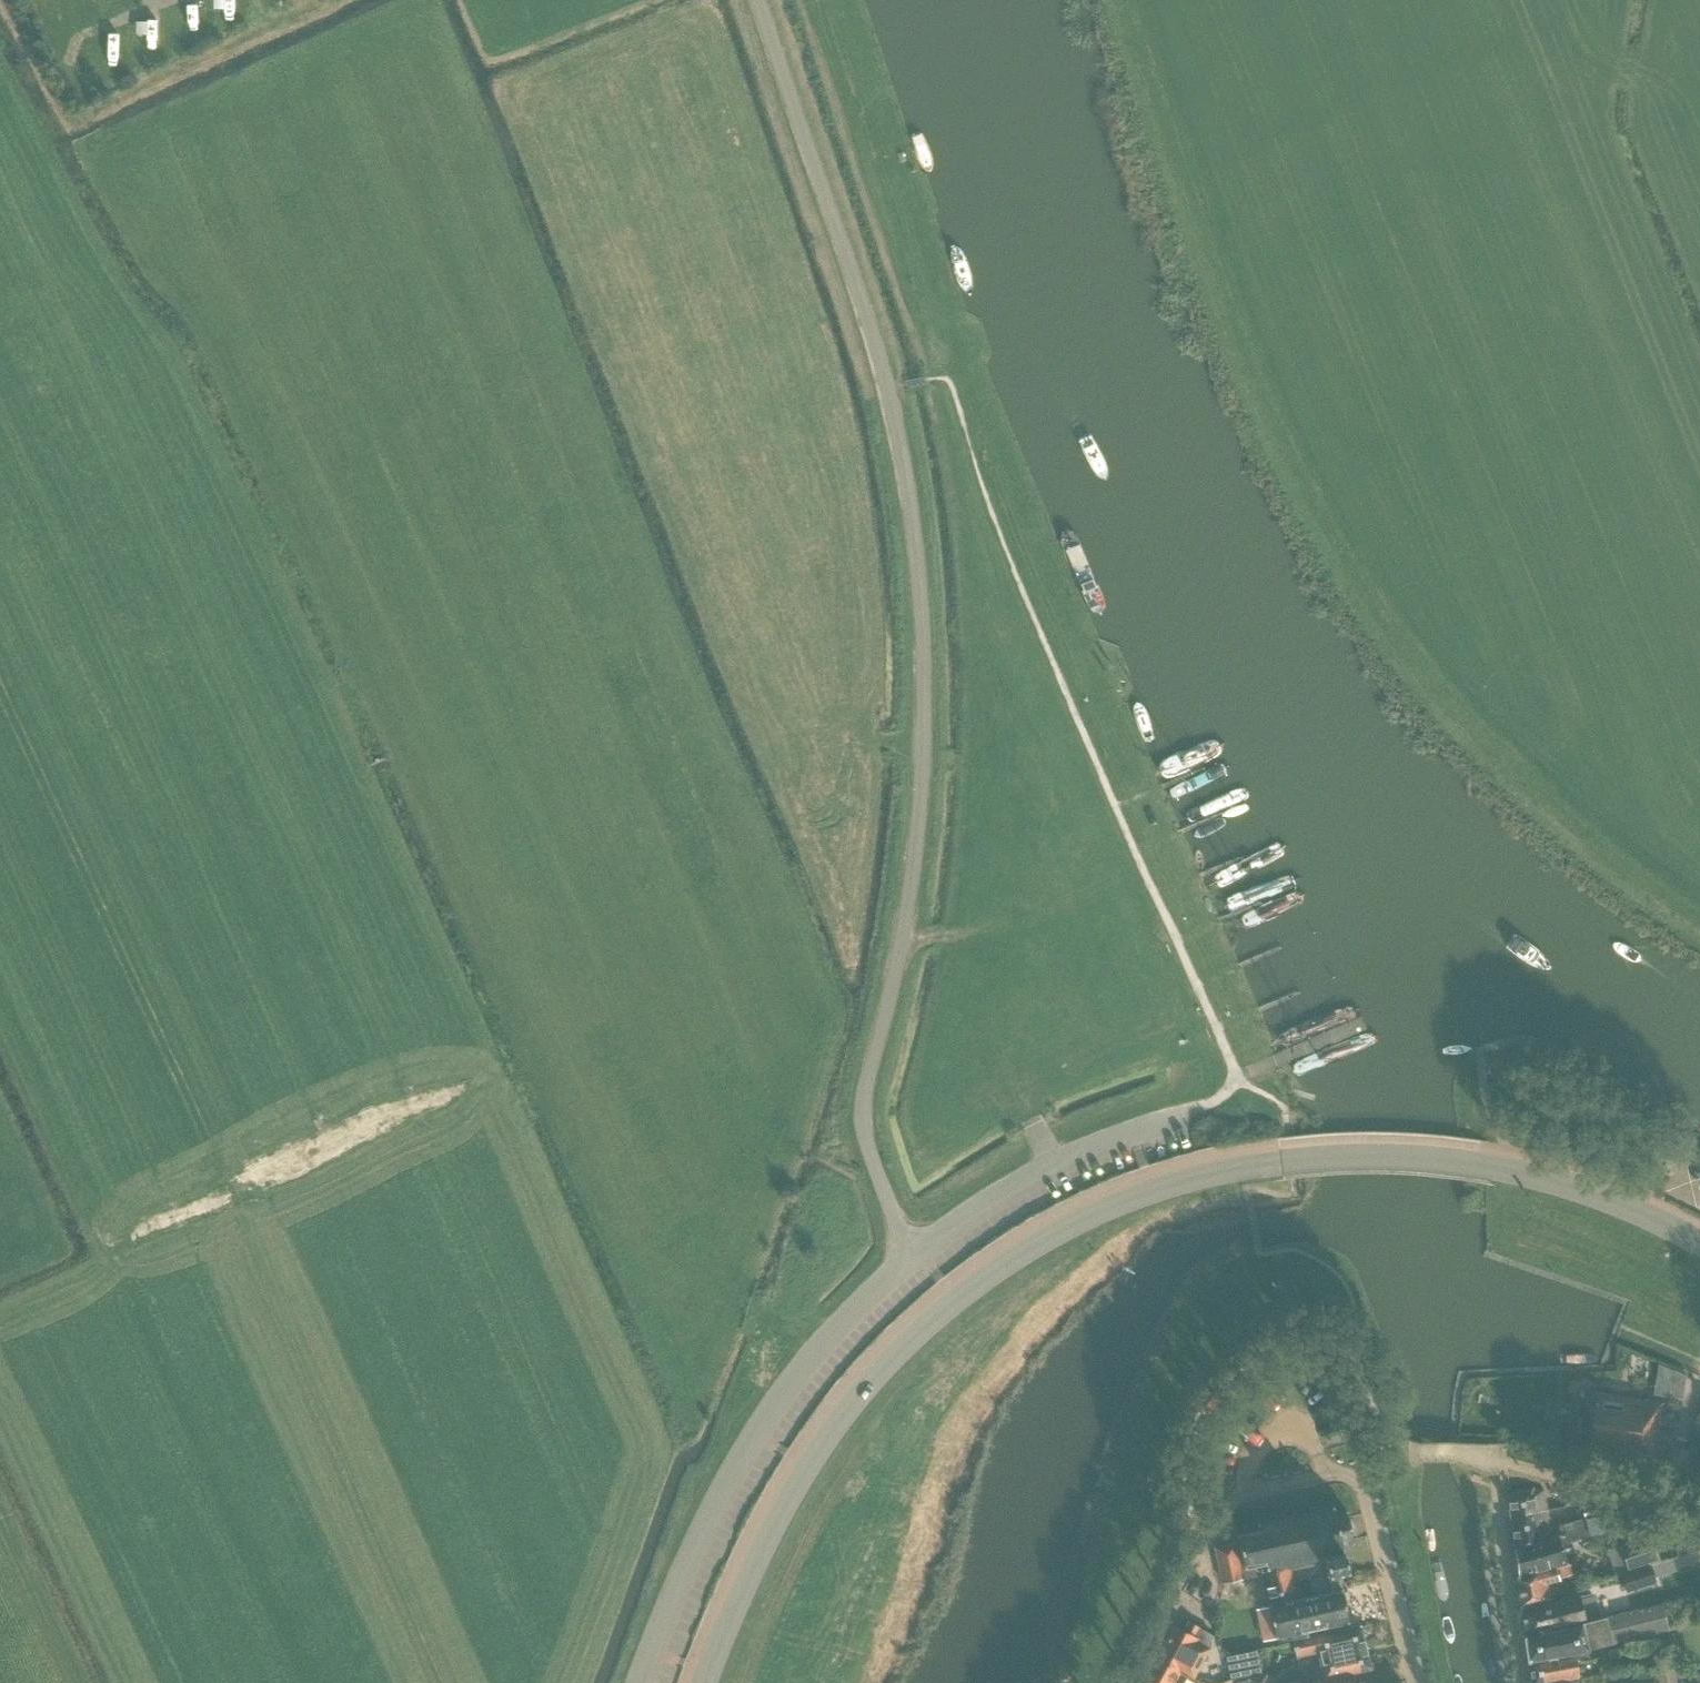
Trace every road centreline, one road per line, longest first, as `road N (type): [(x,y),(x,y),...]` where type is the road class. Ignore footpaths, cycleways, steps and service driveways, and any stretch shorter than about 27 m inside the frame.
road 1 (unclassified): [(911,1256),(863,1119),(915,870),(924,667),(916,542),(888,390),(758,0)]
road 2 (tertiary): [(706,1682),(779,1517),(847,1409),(925,1326),(1024,1251),(1106,1208),(1225,1171),(1369,1155),(1497,1167)]
road 3 (unclassified): [(639,1682),(696,1544),(775,1402),(824,1340),(911,1256)]
road 4 (residential): [(1130,1682),(1227,1505),(1328,1475),(1367,1483)]
road 5 (unclassified): [(911,1256),(1055,1163),(1185,1116)]
road 6 (tertiary): [(1699,1242),(1595,1193),(1497,1167)]
road 7 (residential): [(1422,1682),(1367,1483)]
road 8 (residential): [(1518,1682),(1496,1494)]

